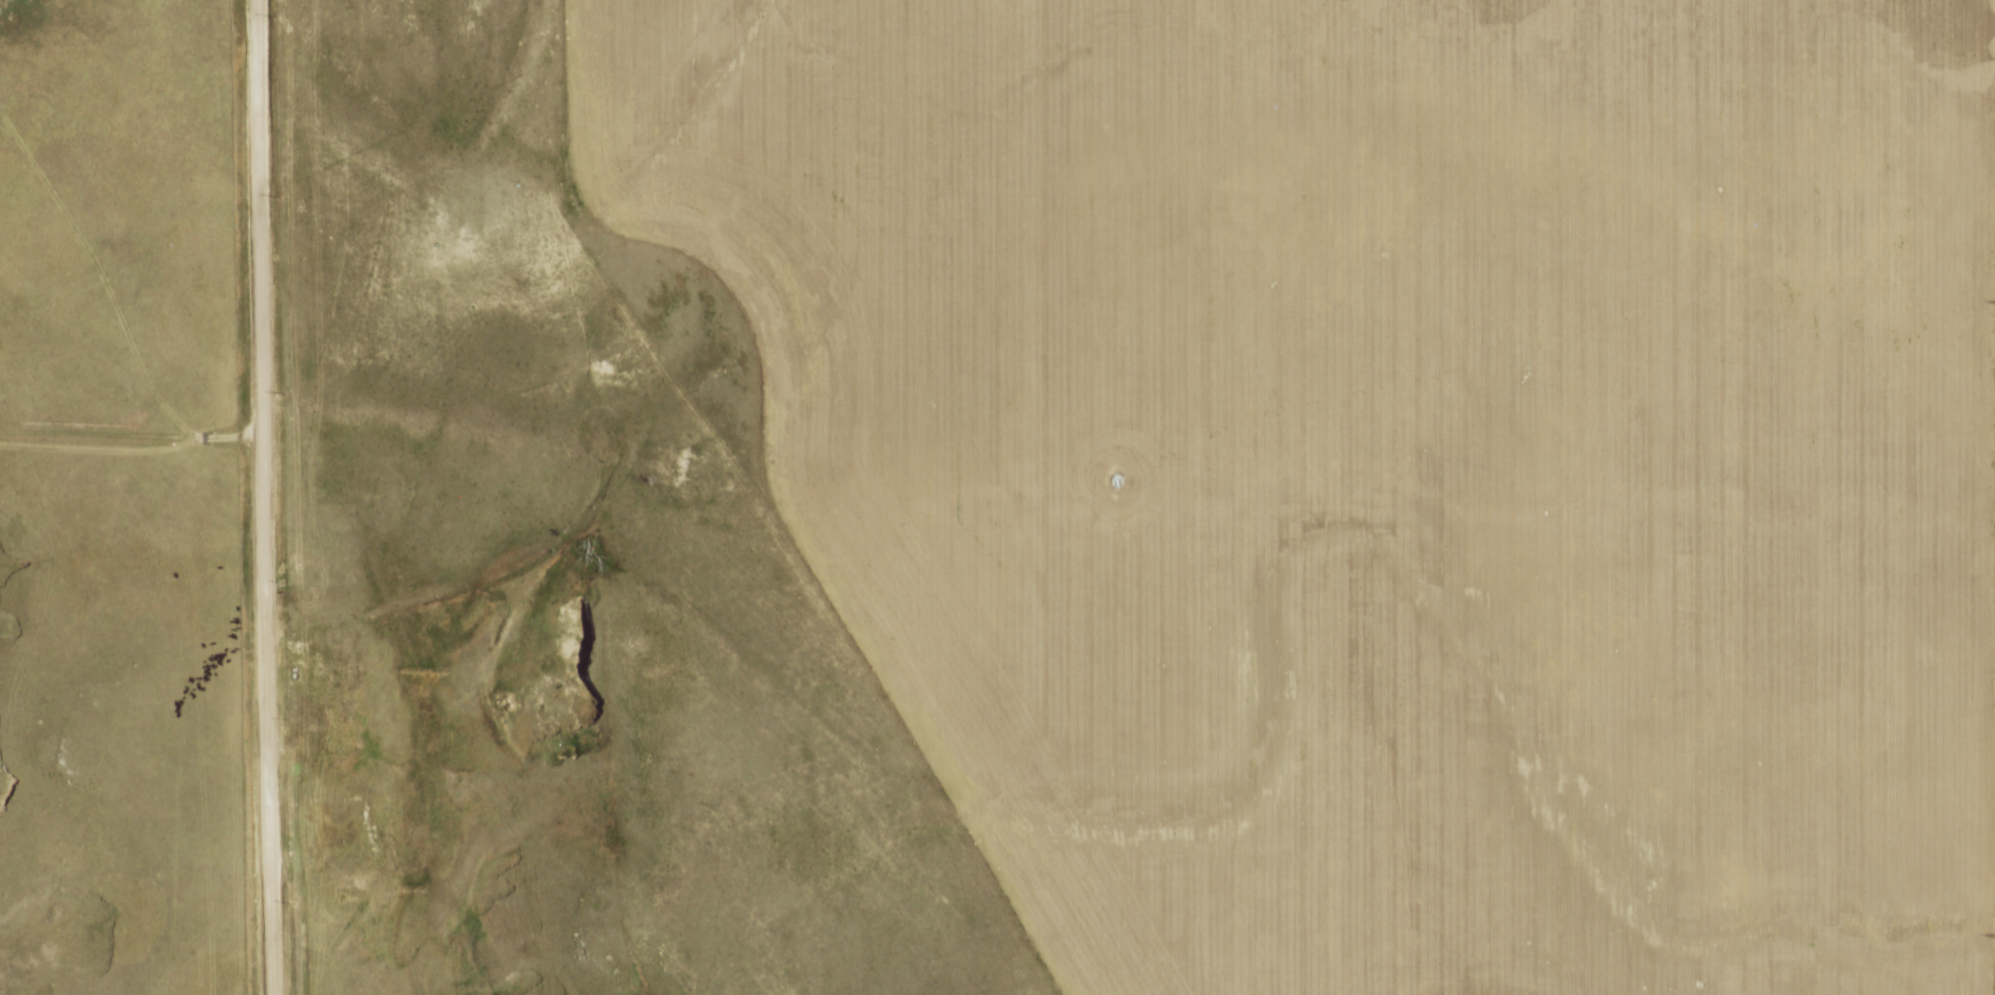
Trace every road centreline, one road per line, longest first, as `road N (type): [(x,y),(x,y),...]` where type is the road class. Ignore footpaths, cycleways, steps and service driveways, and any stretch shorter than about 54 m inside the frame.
road 1 (tertiary): [(271,994),(251,0)]

